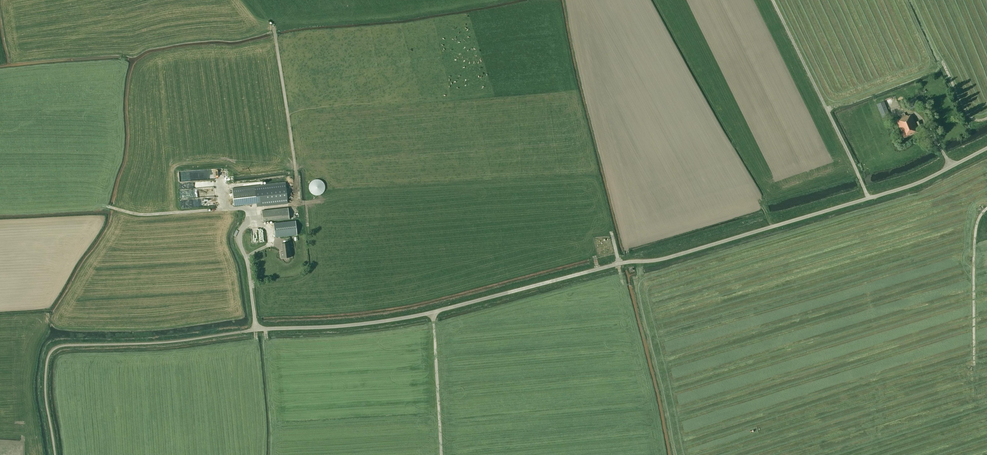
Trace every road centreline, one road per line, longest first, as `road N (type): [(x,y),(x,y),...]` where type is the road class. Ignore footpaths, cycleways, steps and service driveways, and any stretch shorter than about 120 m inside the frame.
road 1 (unclassified): [(986,147),(906,187),(657,260),(398,318),(242,331)]
road 2 (track): [(248,209),(300,203),(273,27)]
road 3 (track): [(868,198),(773,0)]
road 4 (track): [(248,209),(145,214),(104,206)]

